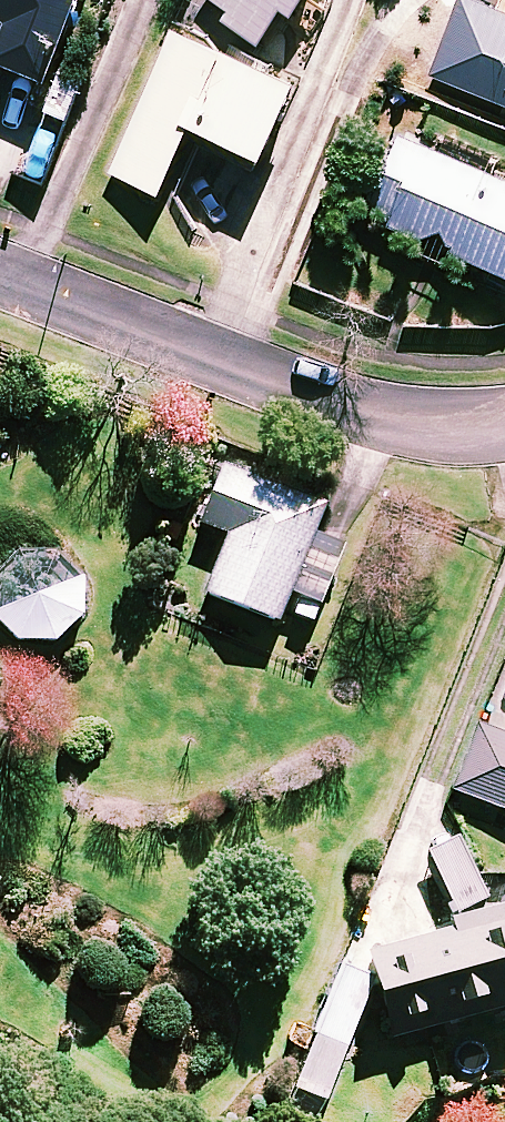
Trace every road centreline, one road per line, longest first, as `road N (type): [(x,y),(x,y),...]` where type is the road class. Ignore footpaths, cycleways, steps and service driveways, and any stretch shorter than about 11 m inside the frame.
road 1 (residential): [(504,419),(375,431),(1,278)]
road 2 (unclassified): [(1,278),(130,0)]

